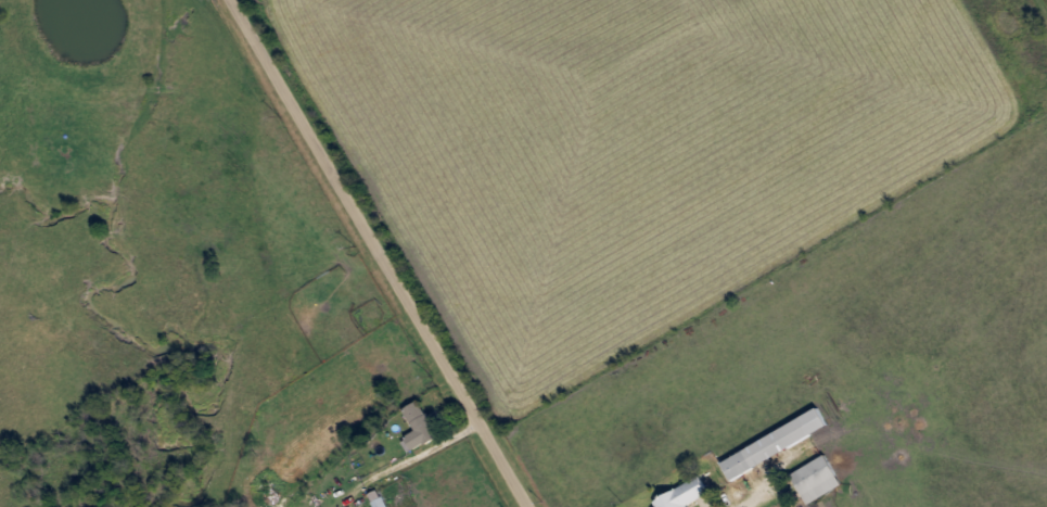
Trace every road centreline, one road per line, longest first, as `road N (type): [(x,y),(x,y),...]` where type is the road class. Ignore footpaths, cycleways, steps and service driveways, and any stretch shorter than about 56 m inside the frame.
road 1 (residential): [(534,506),(239,0)]
road 2 (residential): [(370,483),(481,416)]

